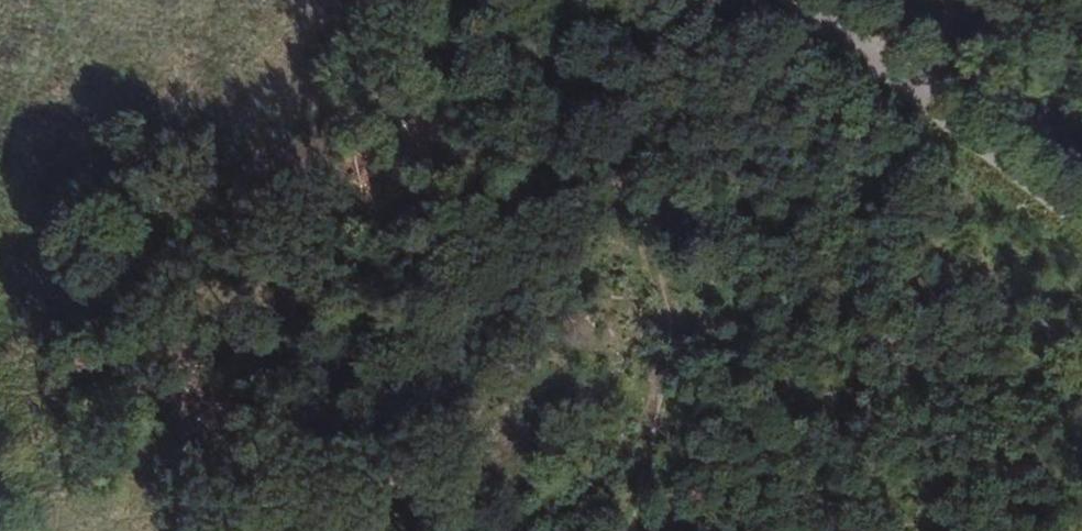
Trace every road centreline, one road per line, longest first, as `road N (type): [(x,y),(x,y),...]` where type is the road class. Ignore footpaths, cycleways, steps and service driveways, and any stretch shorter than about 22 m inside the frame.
road 1 (unclassified): [(1081,217),(943,117),(804,0)]

